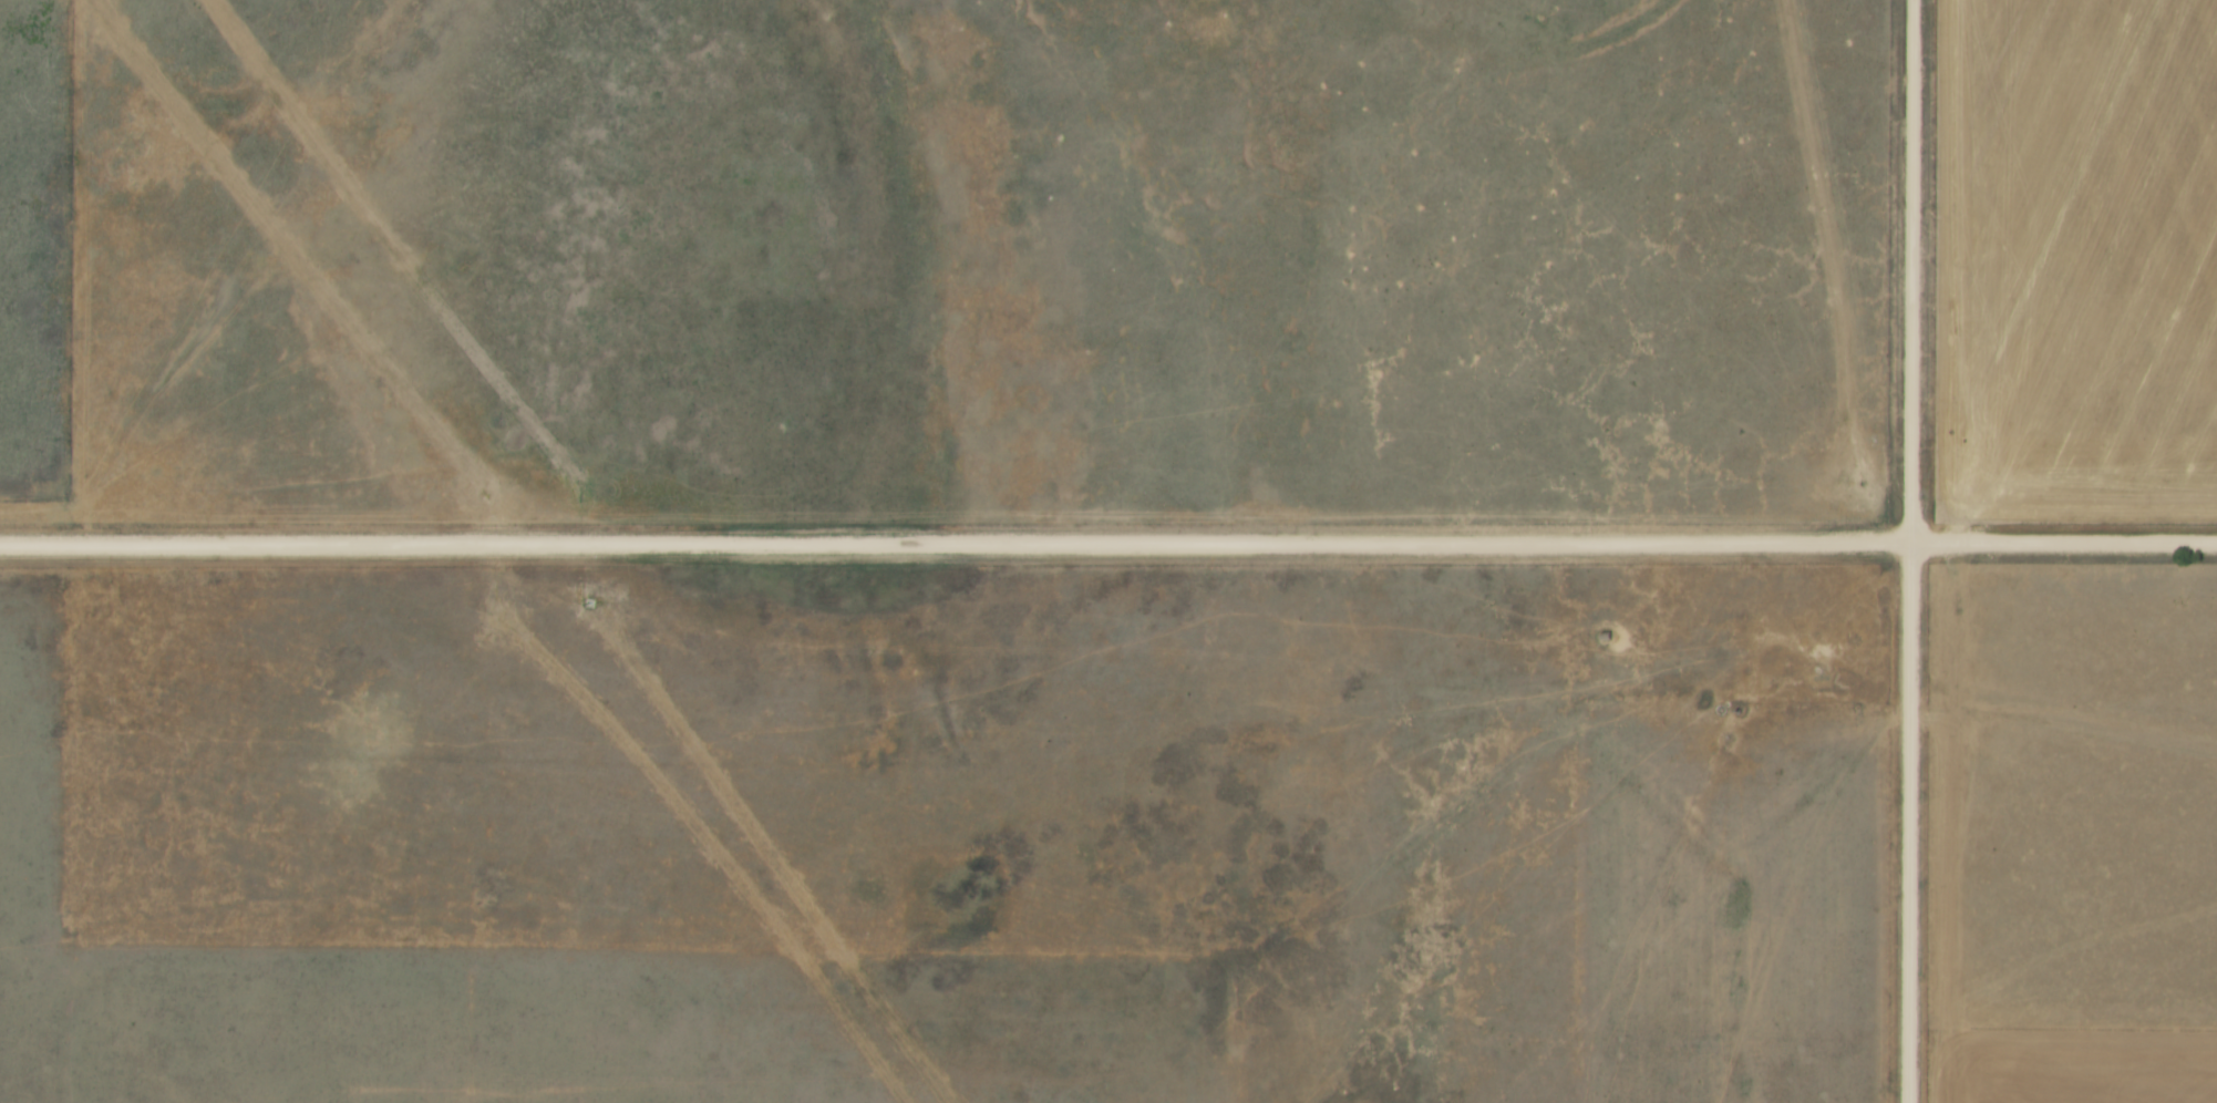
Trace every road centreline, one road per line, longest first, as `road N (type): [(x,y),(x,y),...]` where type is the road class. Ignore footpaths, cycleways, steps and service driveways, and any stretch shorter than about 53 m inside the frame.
road 1 (residential): [(0,548),(2216,544)]
road 2 (residential): [(1908,1102),(1914,0)]

